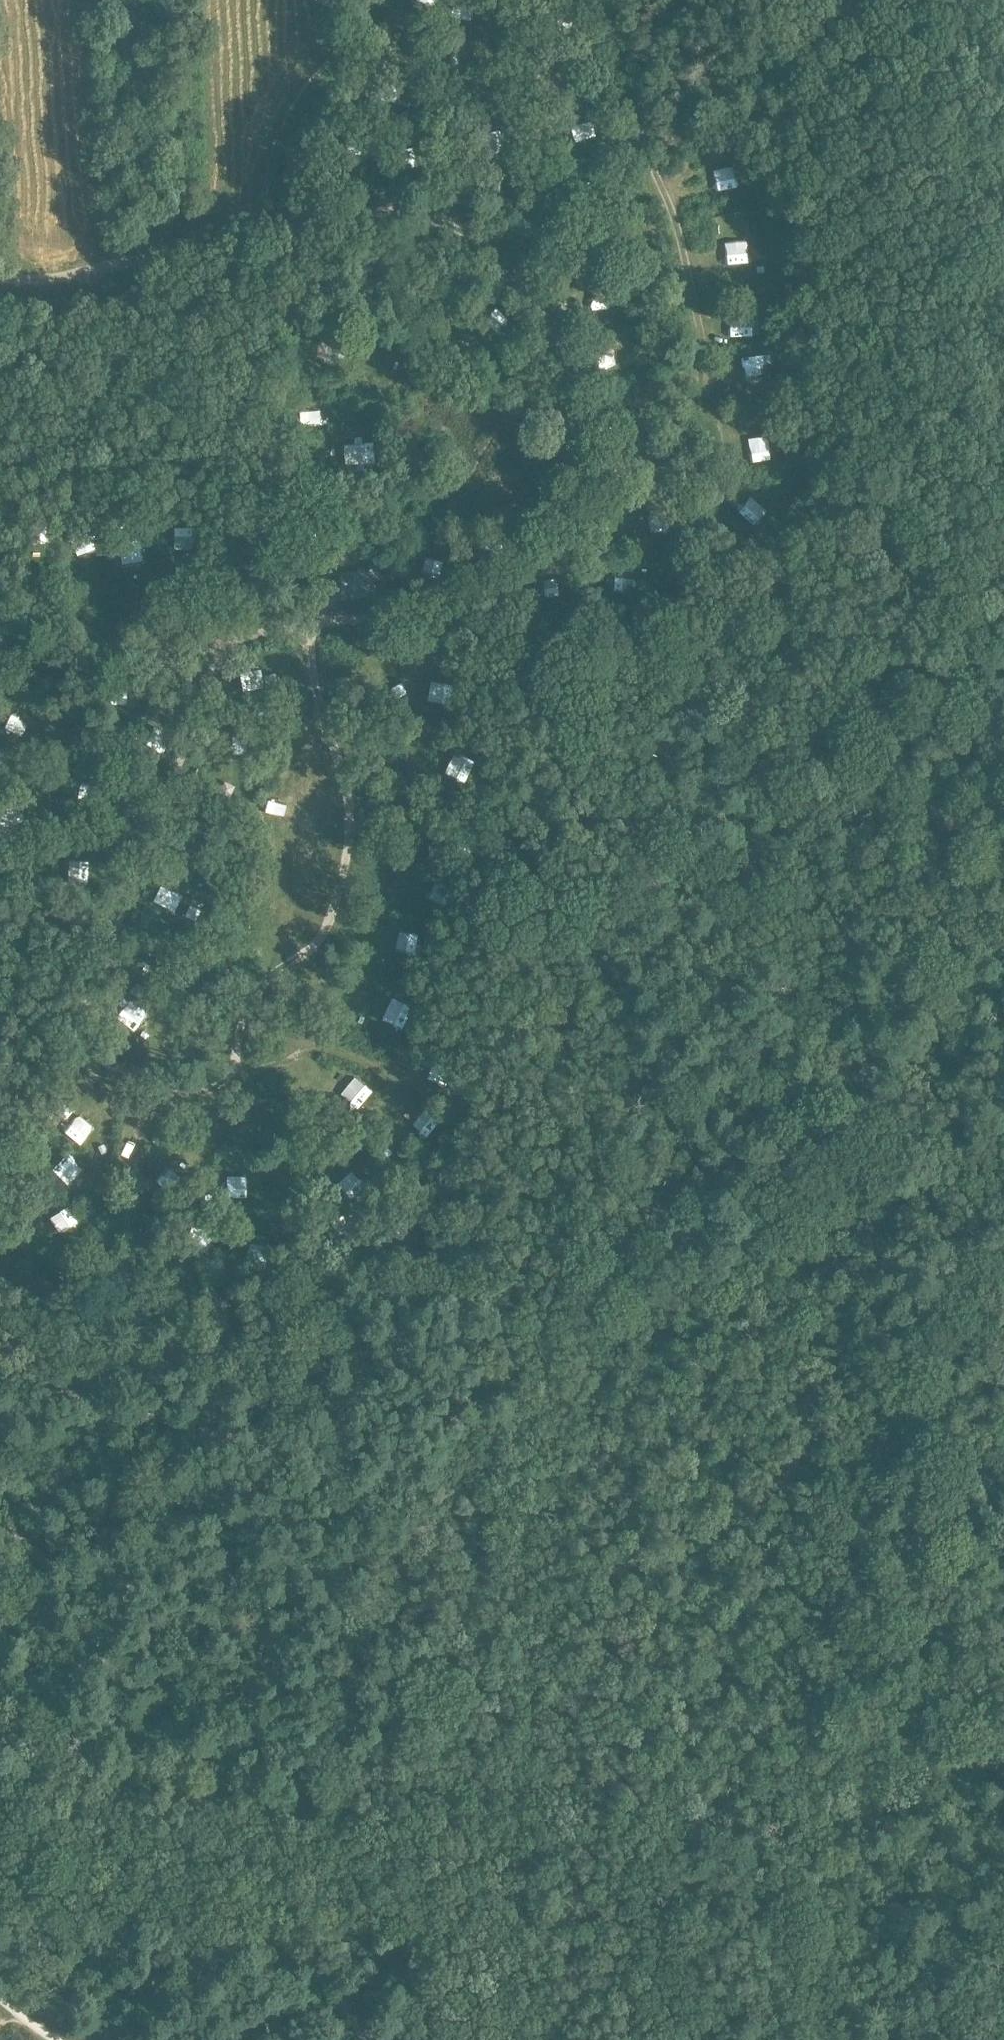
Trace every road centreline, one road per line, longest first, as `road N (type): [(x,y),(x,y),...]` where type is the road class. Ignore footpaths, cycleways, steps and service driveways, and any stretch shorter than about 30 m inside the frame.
road 1 (track): [(1003,542),(948,565),(834,575),(682,609),(301,623),(224,644),(0,656)]
road 2 (track): [(301,623),(349,797),(343,882),(318,945),(252,990),(230,1069),(192,1096),(115,1081),(47,1093)]
road 3 (track): [(251,634),(254,556),(298,295),(285,179),(365,0)]
road 4 (track): [(0,1527),(53,1609),(211,1791),(257,1941),(344,2013),(358,2039)]
road 5 (track): [(598,612),(573,336),(523,0)]
road 6 (track): [(0,276),(66,280),(285,212),(386,207),(551,166)]
road 7 (track): [(573,336),(465,231),(386,207)]

